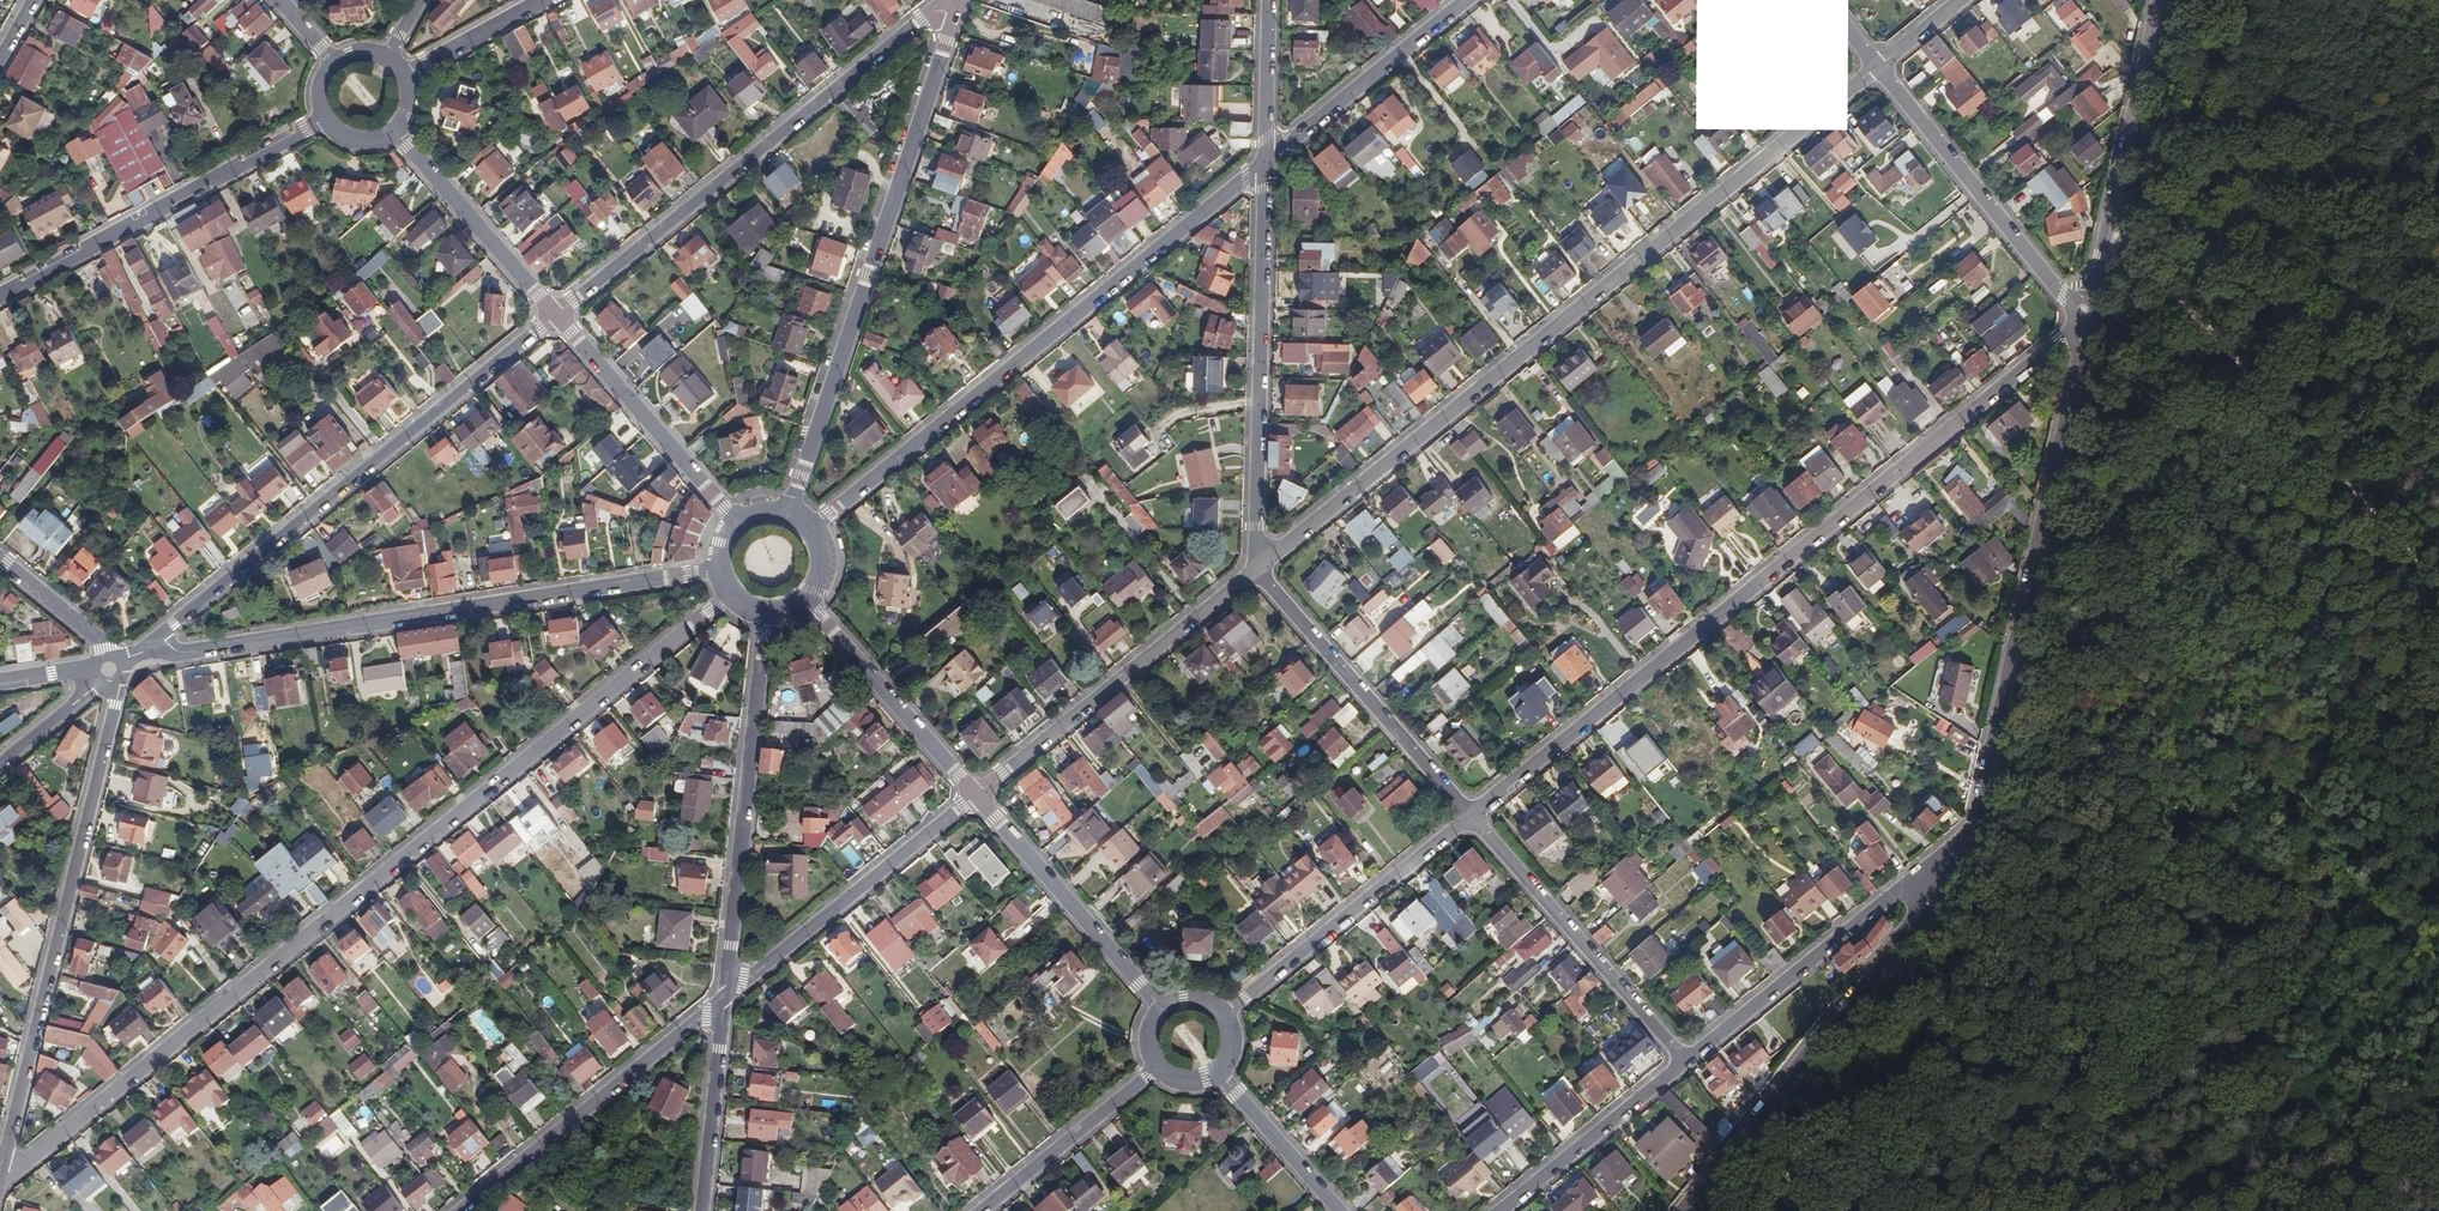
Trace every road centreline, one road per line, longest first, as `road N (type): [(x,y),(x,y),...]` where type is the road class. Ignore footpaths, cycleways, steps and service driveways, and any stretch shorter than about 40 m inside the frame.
road 1 (residential): [(0,1183),(729,594)]
road 2 (residential): [(1255,571),(1754,185),(1873,71)]
road 3 (residential): [(1470,815),(2084,320)]
road 4 (residential): [(809,531),(1266,161)]
road 5 (residential): [(2084,320),(1976,821),(1947,874)]
road 6 (residential): [(718,568),(187,652),(162,634)]
road 7 (residential): [(957,0),(802,475),(782,513)]
road 8 (residential): [(116,681),(0,1180)]
road 9 (residential): [(162,634),(556,315)]
road 10 (residential): [(556,315),(949,0)]
road 11 (track): [(2438,575),(2115,206)]
road 12 (residential): [(1947,874),(1683,1210)]
road 13 (residential): [(1255,571),(1266,161)]
road 14 (residential): [(725,998),(766,613)]
road 15 (tertiary): [(0,294),(323,116)]
road 16 (residential): [(977,796),(1255,571)]
road 17 (track): [(1847,1129),(2004,1060),(2175,1023)]
road 18 (residential): [(1690,1075),(1470,815)]
road 19 (residential): [(460,1210),(725,998)]
road 20 (residential): [(1690,1075),(1895,891),(1947,874)]
road 21 (residential): [(2159,0),(2084,320)]
road 22 (residential): [(1873,71),(2084,320)]
road 23 (residential): [(1470,815),(1255,571)]
road 24 (residential): [(725,998),(977,796)]
road 25 (residential): [(1231,1023),(1246,998),(1470,815)]
road 26 (residential): [(977,796),(1160,1009)]
road 27 (residential): [(556,315),(736,521)]
road 28 (track): [(2175,1023),(2319,992),(2438,988)]
road 29 (residential): [(802,602),(977,796)]
road 30 (residential): [(1266,161),(1466,0)]
road 31 (residential): [(391,130),(556,315)]
road 32 (residential): [(983,1210),(1159,1073)]
road 33 (residential): [(1522,1210),(1690,1075)]
road 34 (residential): [(703,1210),(725,998)]
road 35 (residential): [(1220,1076),(1337,1210)]
road 36 (residential): [(1266,161),(1270,0)]
road 37 (tertiary): [(401,74),(540,0)]
road 38 (residential): [(0,557),(108,656)]
road 39 (residential): [(0,765),(101,680)]

